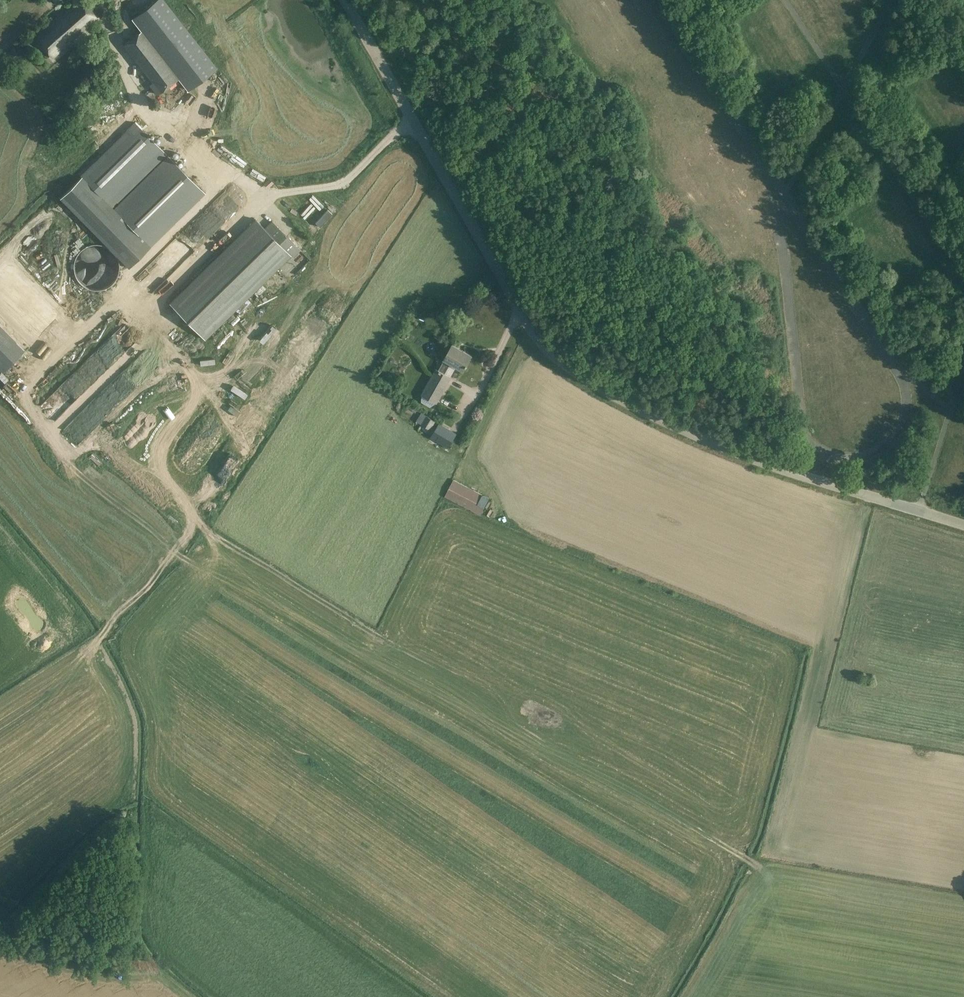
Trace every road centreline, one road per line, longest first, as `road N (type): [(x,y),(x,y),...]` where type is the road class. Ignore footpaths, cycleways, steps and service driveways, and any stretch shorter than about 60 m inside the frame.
road 1 (unclassified): [(963,524),(683,430),(587,379),(531,325),(414,117)]
road 2 (unclassified): [(414,117),(343,186),(271,195)]
road 3 (unclassified): [(414,117),(350,0)]

